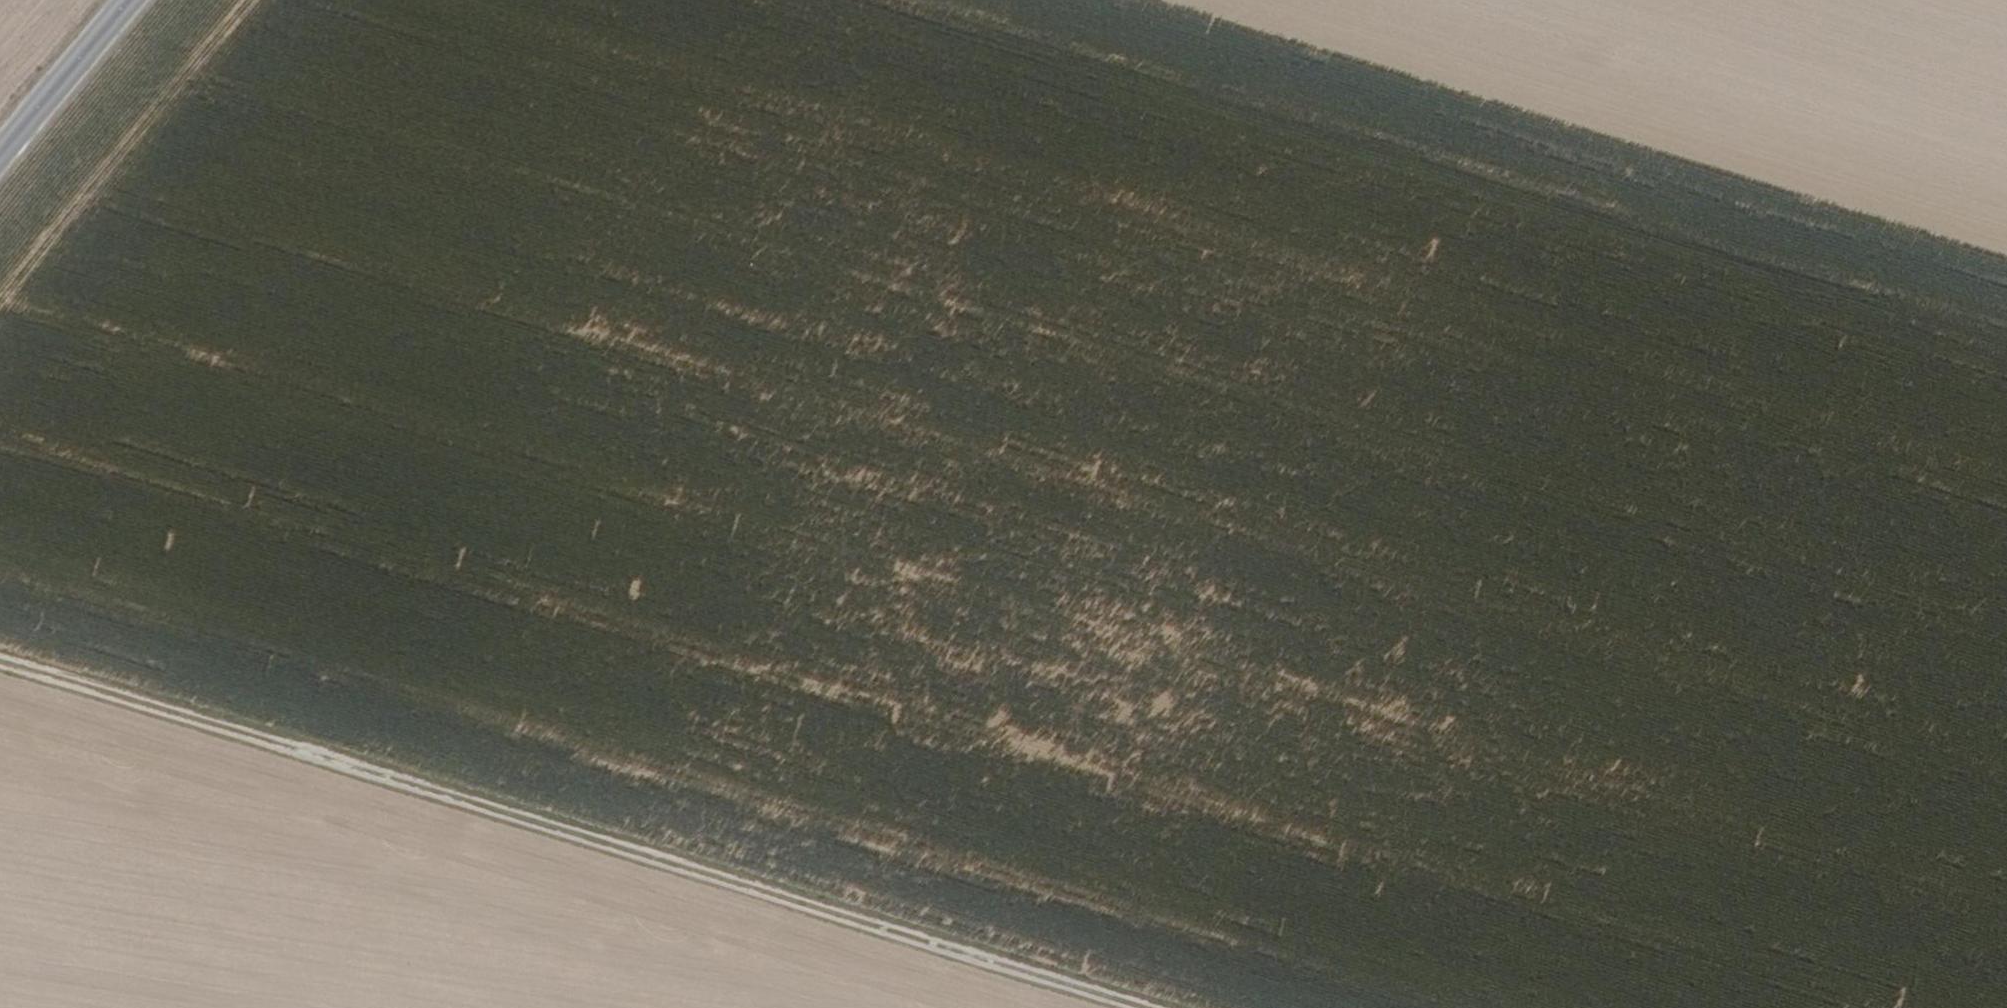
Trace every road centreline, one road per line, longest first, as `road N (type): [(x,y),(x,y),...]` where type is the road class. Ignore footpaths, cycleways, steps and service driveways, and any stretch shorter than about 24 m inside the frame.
road 1 (track): [(1097,1007),(0,674)]
road 2 (tertiary): [(136,0),(0,162)]

